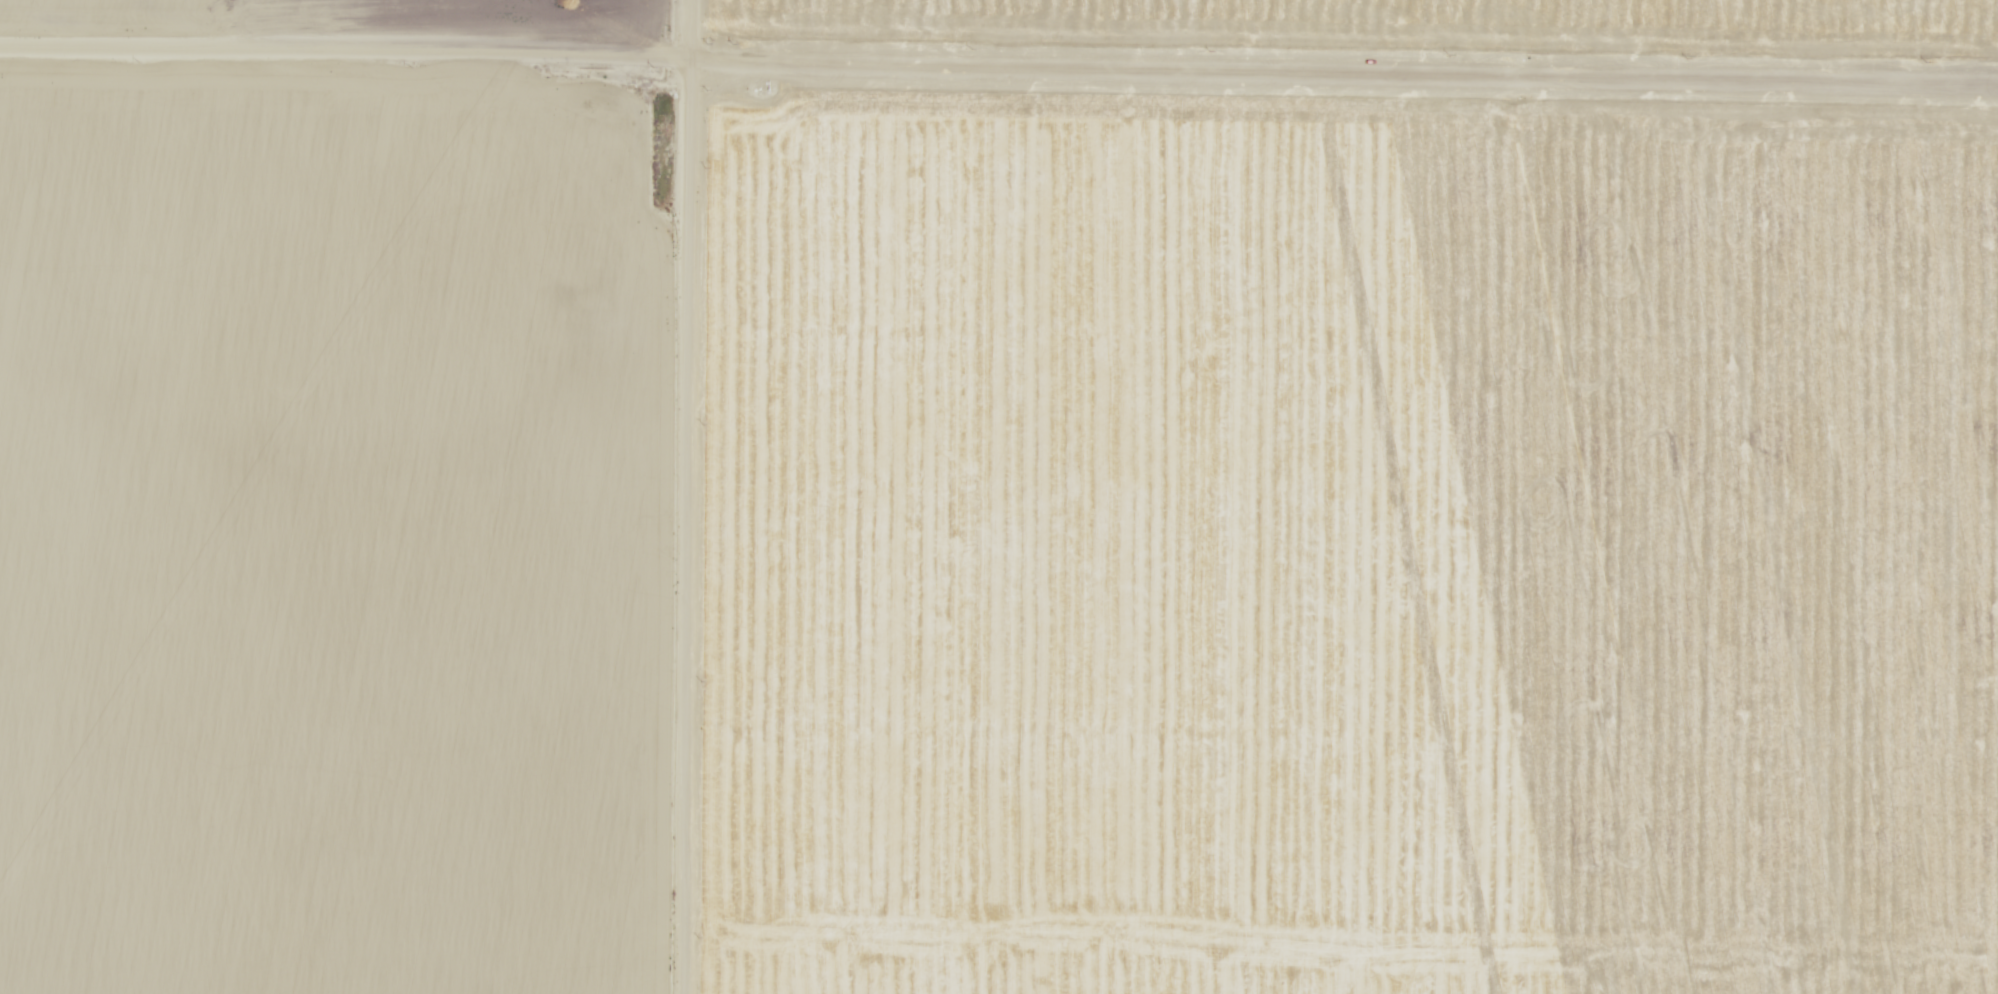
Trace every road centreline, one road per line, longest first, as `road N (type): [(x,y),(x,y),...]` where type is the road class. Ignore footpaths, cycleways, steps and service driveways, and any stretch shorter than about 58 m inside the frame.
road 1 (residential): [(1997,29),(701,24)]
road 2 (tertiary): [(715,993),(699,358),(701,0)]

